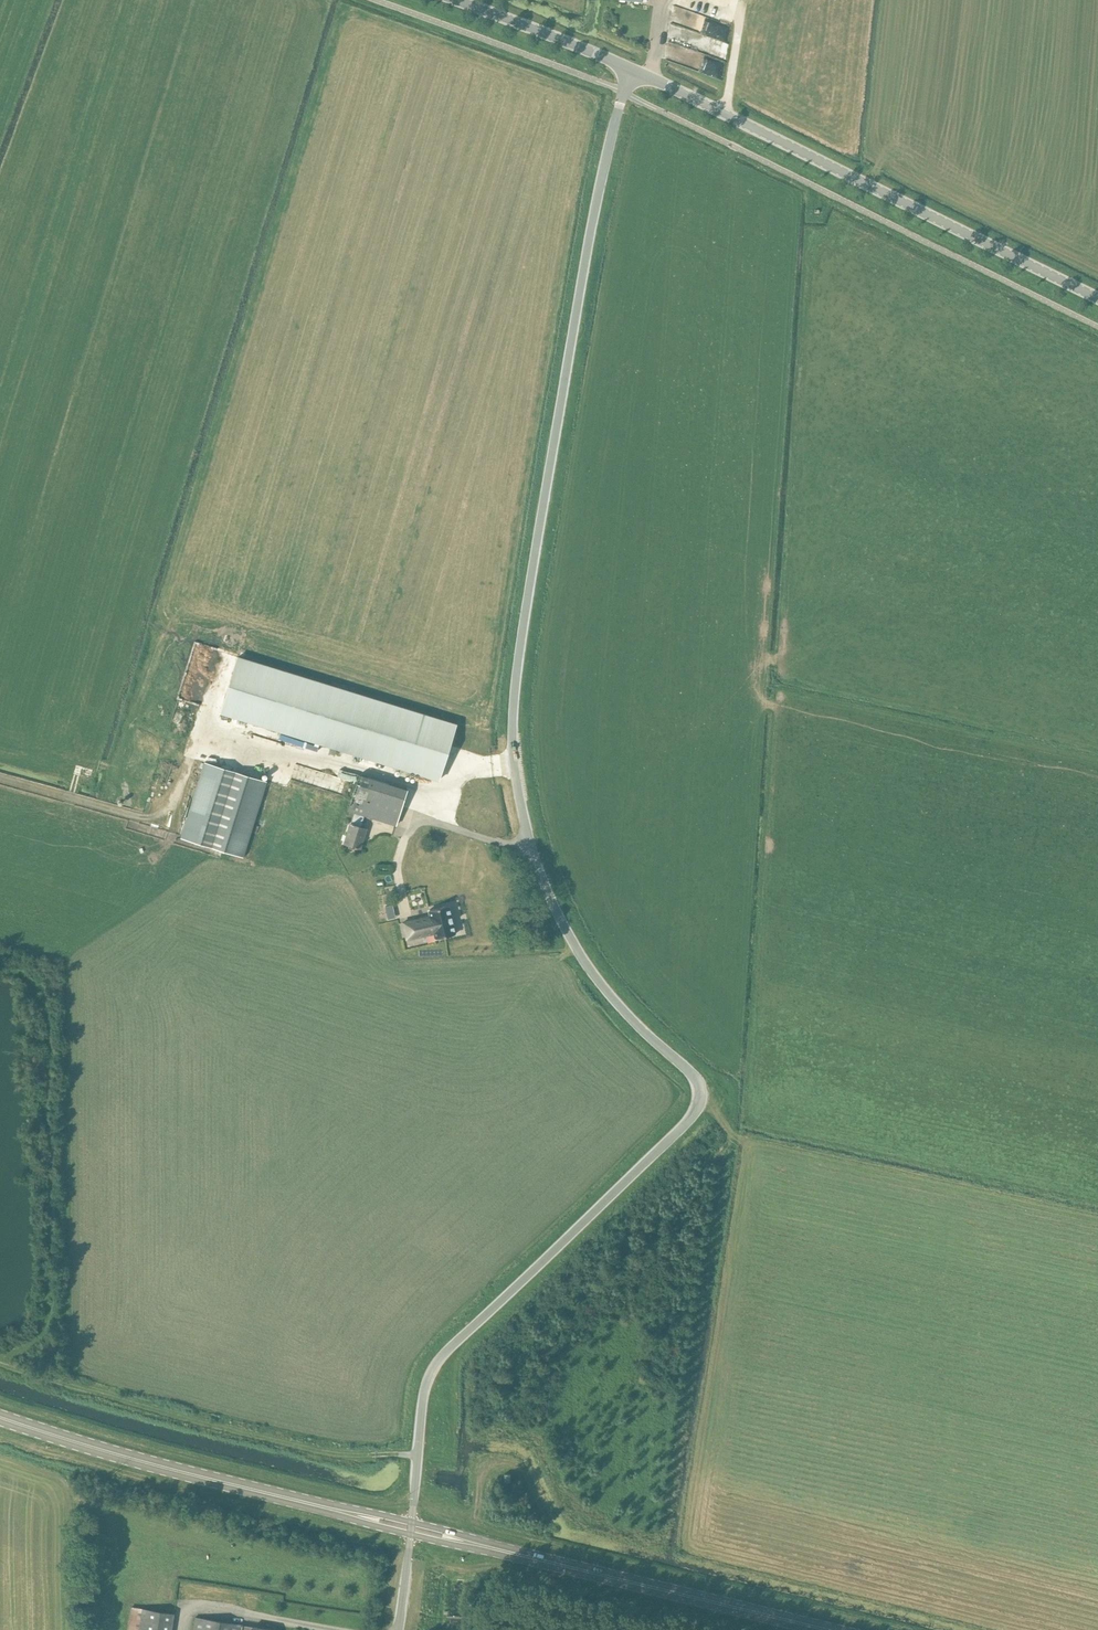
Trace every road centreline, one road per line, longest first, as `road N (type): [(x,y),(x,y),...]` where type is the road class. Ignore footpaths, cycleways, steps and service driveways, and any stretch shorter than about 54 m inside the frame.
road 1 (unclassified): [(412,1522),(423,1401),(434,1365),(683,1127),(702,1094),(579,955),(530,847),(512,766),(518,663),(569,365),(631,69)]
road 2 (tertiary): [(1097,299),(631,69)]
road 3 (track): [(418,1455),(331,1454),(0,1365)]
road 4 (primary): [(467,1542),(827,1629)]
road 5 (primary): [(354,1514),(161,1466),(0,1415)]
road 6 (tertiary): [(631,69),(458,0)]
road 7 (track): [(344,1629),(187,1608),(184,1629)]

